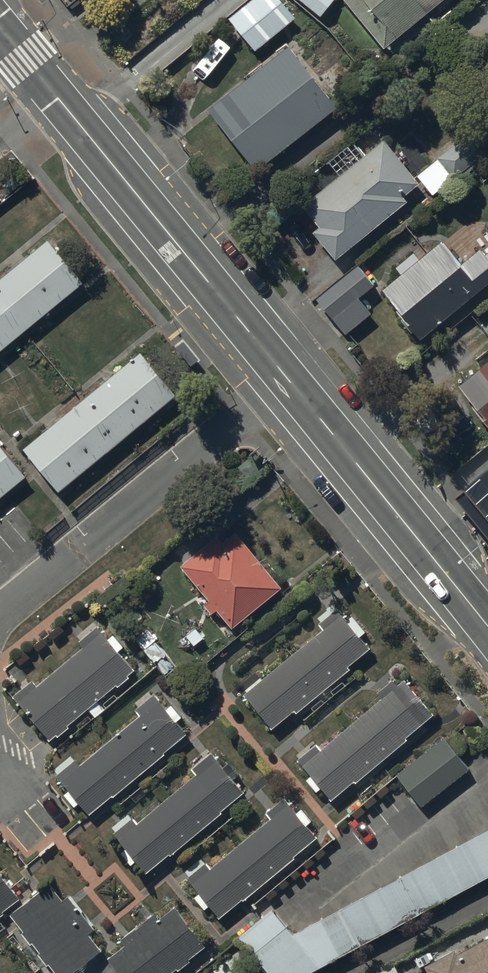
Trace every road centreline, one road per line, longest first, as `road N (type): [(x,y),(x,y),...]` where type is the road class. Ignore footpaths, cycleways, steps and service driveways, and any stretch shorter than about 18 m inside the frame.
road 1 (tertiary): [(0,28),(286,377)]
road 2 (residential): [(286,377),(0,611)]
road 3 (tertiary): [(286,377),(487,627)]
road 4 (residential): [(311,893),(487,769)]

